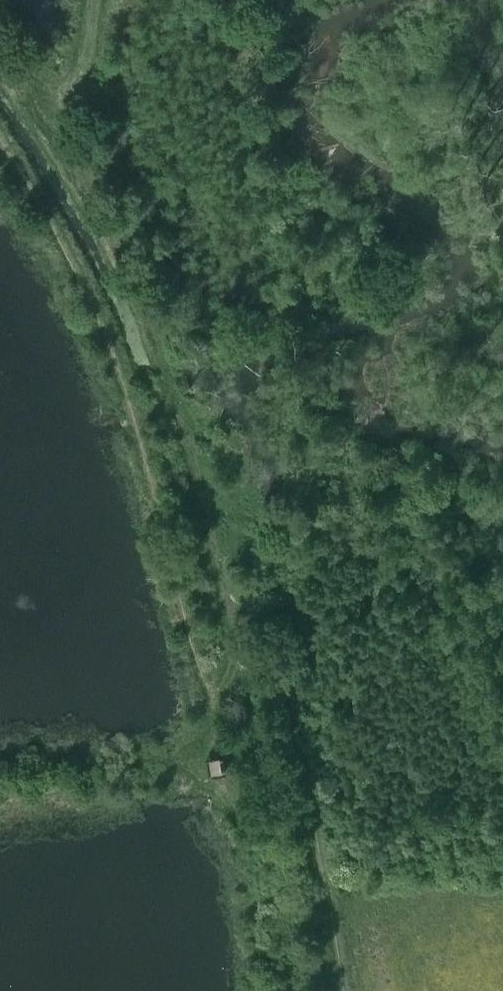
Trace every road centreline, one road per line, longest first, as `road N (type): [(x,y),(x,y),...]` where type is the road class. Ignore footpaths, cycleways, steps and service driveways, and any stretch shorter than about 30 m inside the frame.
road 1 (track): [(0,53),(51,120),(138,281),(165,348),(177,411)]
road 2 (track): [(135,409),(177,411),(211,495),(232,619)]
road 3 (track): [(343,990),(299,781)]
road 4 (track): [(299,781),(276,621),(232,619)]

